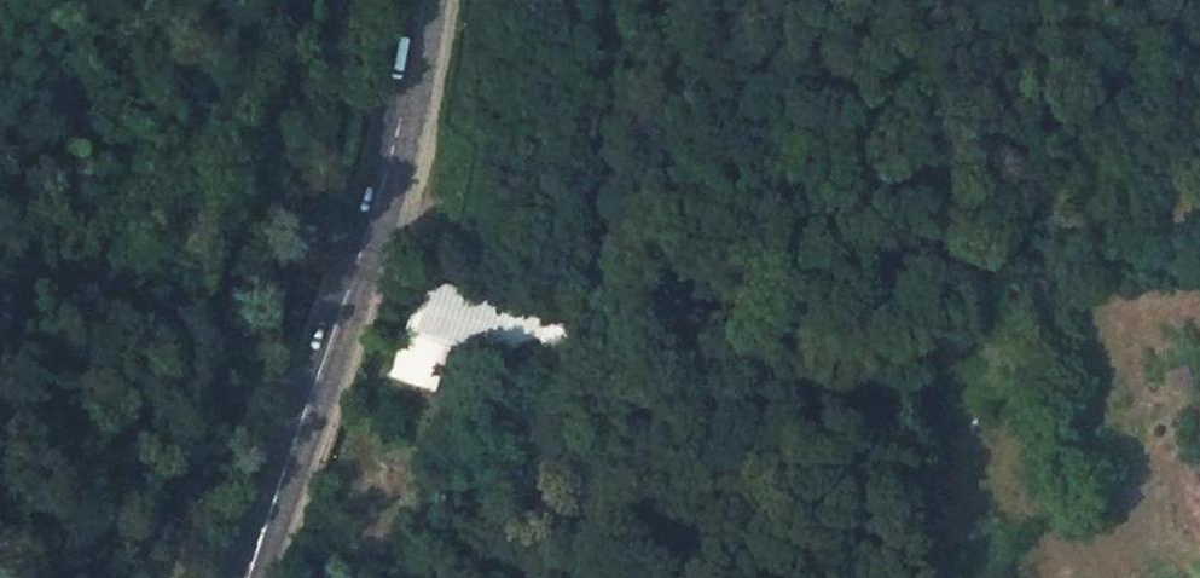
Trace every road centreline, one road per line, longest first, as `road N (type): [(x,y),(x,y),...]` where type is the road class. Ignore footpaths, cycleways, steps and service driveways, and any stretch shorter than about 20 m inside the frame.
road 1 (primary): [(255,577),(328,397),(398,177),(423,0)]

